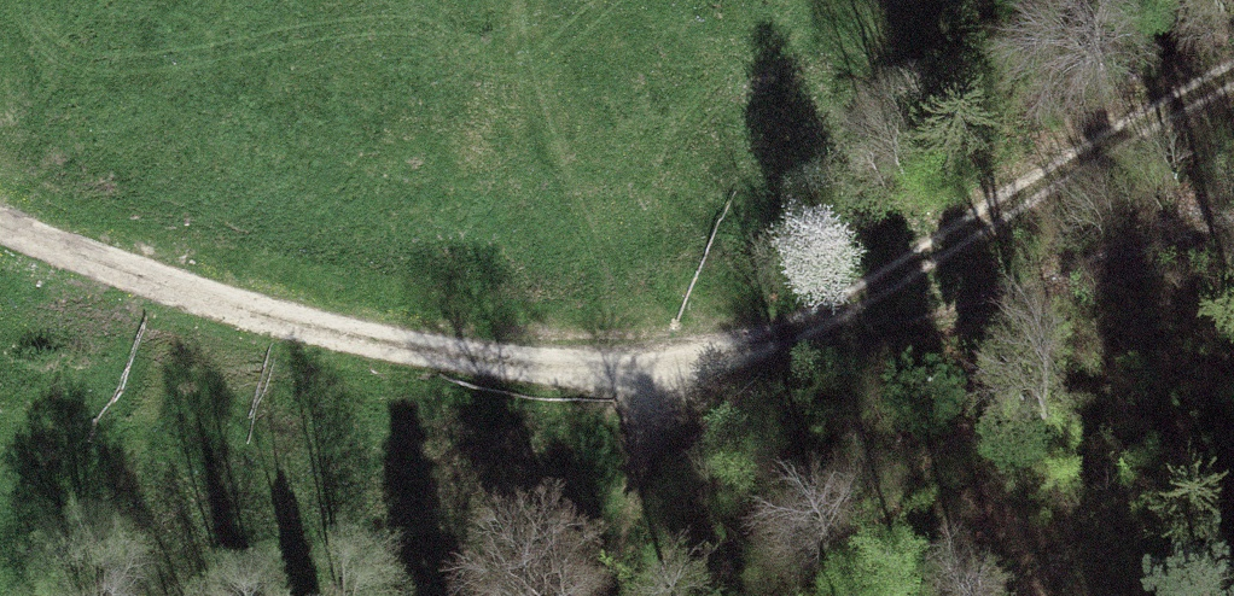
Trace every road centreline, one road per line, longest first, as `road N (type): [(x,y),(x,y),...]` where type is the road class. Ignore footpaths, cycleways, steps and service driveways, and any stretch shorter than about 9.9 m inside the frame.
road 1 (track): [(1233,84),(702,382),(615,354),(520,376),(331,347),(0,234)]
road 2 (track): [(609,595),(642,459),(615,354),(583,298),(542,177),(518,45),(521,0)]

